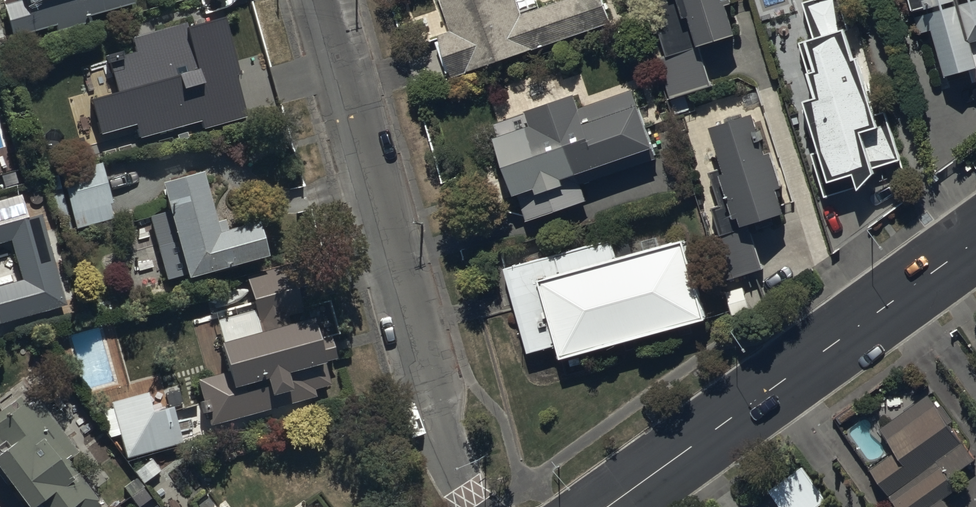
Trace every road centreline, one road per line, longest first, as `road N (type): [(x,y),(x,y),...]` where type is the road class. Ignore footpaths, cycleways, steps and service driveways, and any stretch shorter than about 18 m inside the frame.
road 1 (residential): [(321,0),(443,441),(476,506)]
road 2 (tertiary): [(604,506),(975,242)]

